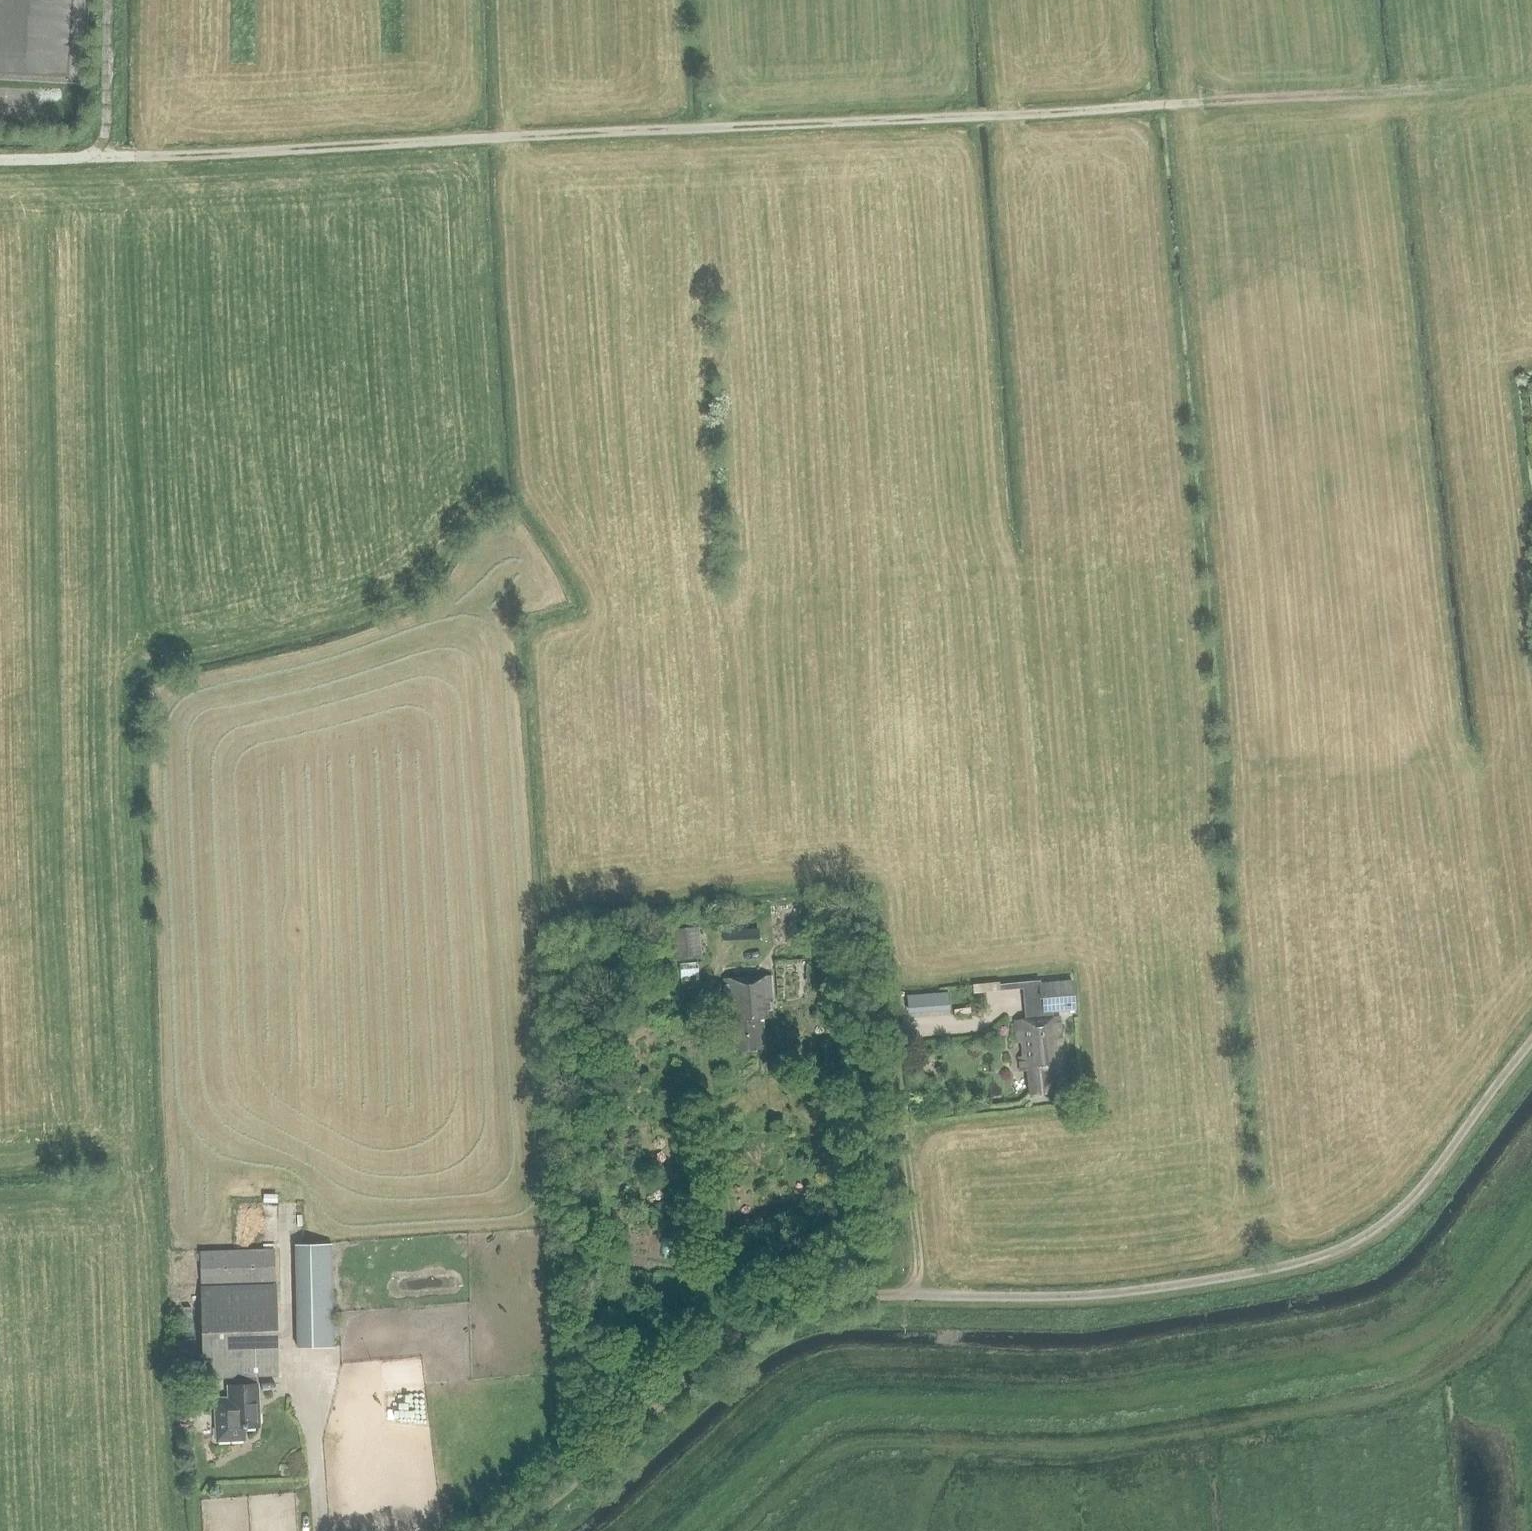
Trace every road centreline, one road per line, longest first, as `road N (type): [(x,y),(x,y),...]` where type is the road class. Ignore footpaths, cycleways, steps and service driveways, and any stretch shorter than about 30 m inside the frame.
road 1 (track): [(920,1298),(897,1045)]

